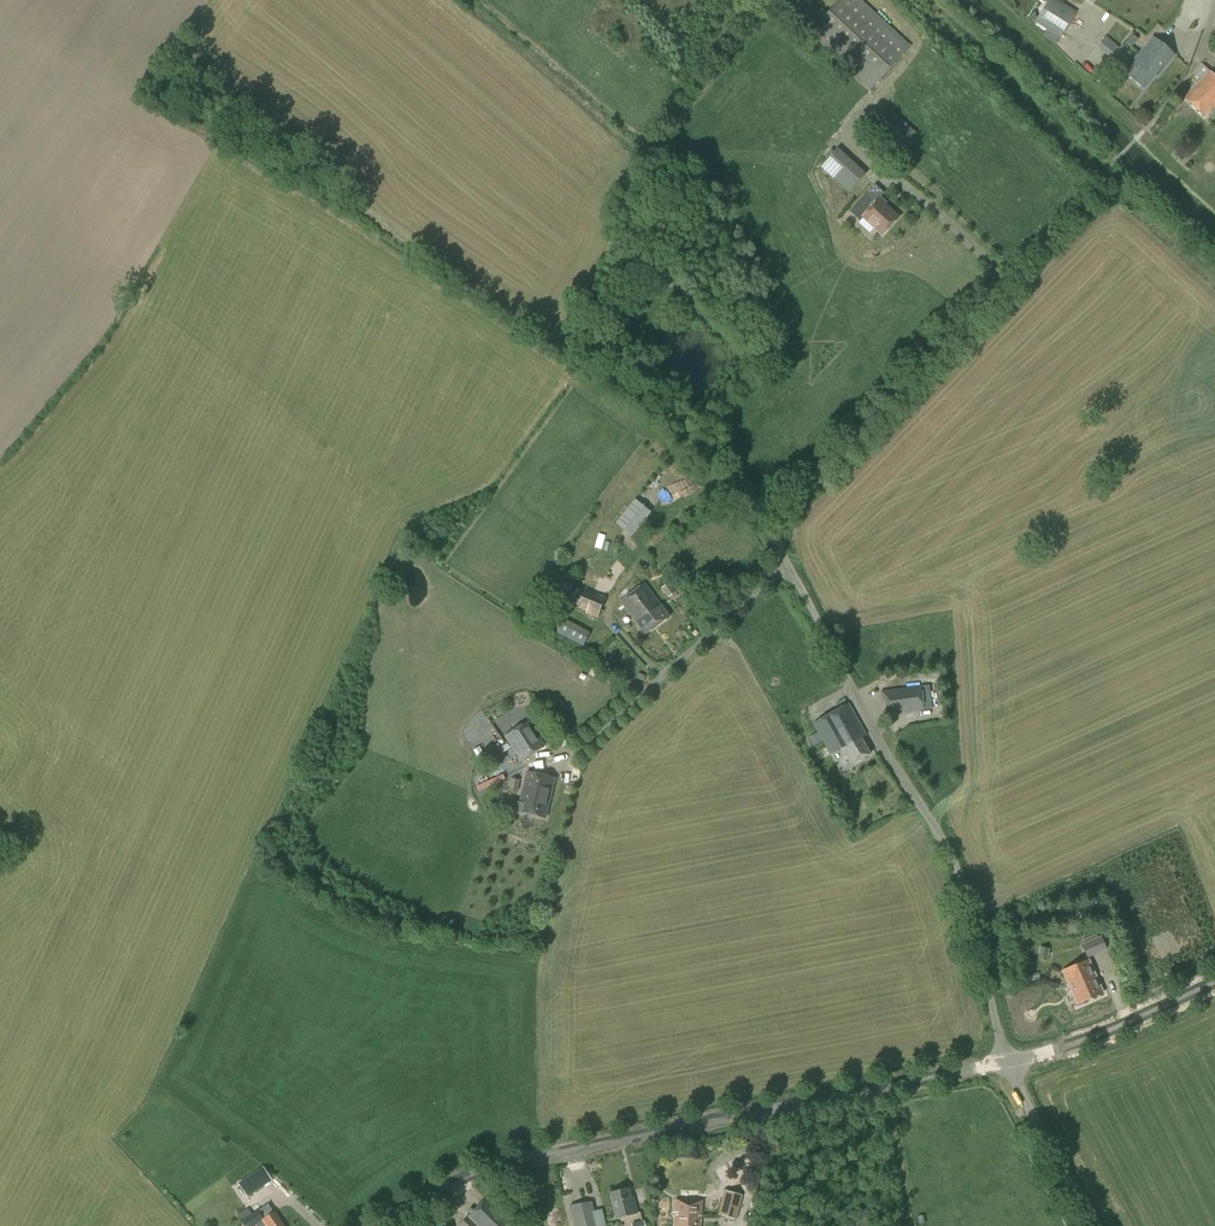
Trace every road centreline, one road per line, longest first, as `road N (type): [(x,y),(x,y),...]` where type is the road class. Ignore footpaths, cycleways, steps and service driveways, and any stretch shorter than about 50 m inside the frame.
road 1 (track): [(769,526),(612,380),(359,215),(126,85)]
road 2 (tertiary): [(386,1225),(443,1186),(529,1157),(1011,1063)]
road 3 (track): [(998,284),(994,261),(845,130),(797,158),(657,150),(484,0)]
road 4 (unclassified): [(1011,1063),(948,855),(846,686),(786,562)]
road 5 (unclassified): [(786,562),(769,526),(998,284)]
road 6 (unclassified): [(559,751),(786,562)]
road 7 (tertiary): [(1011,1063),(1067,1048),(1214,984)]
road 8 (unclassified): [(1094,1225),(1011,1063)]

